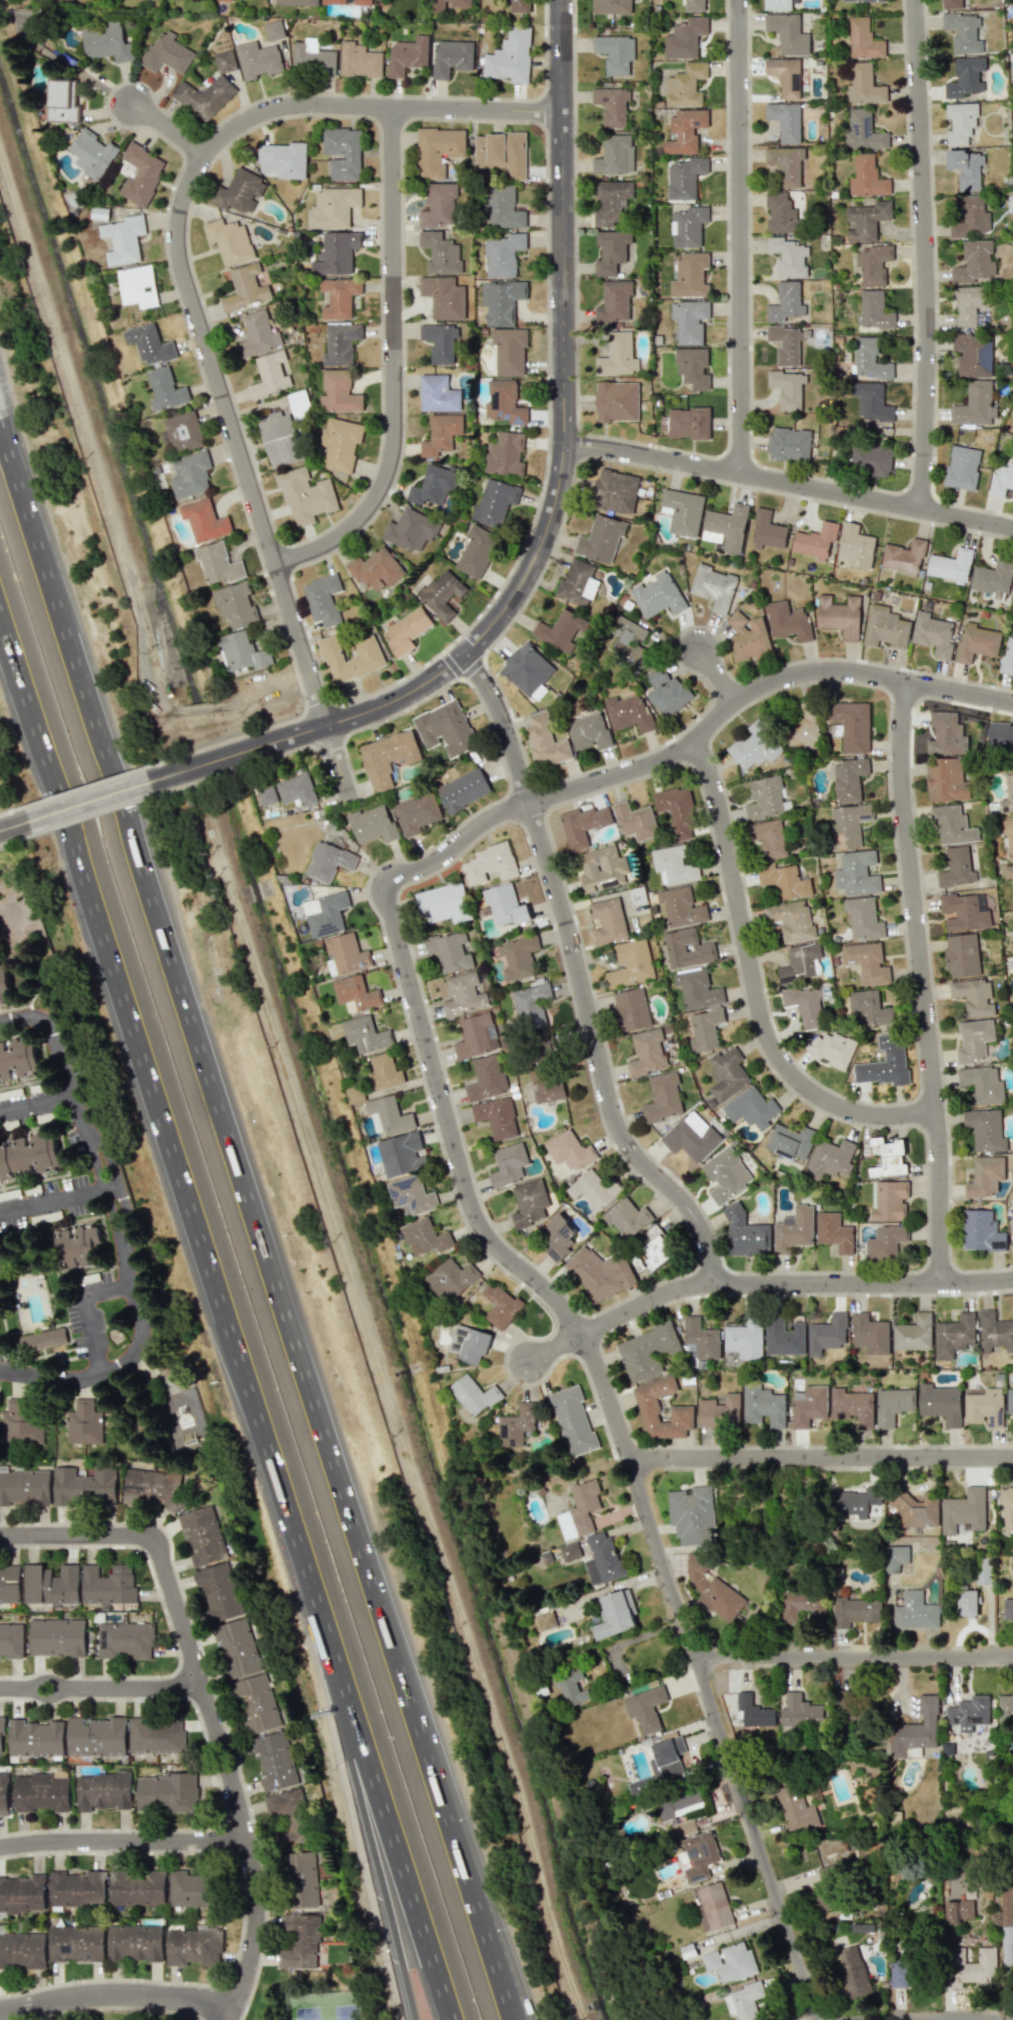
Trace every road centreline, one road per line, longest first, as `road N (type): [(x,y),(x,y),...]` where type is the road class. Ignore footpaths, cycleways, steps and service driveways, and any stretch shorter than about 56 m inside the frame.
road 1 (residential): [(529,801),(490,817),(434,862),(382,881),(467,1194),(496,1246),(549,1294),(594,1358),(820,2019)]
road 2 (motorway): [(411,1696),(25,502)]
road 3 (motorway): [(0,619),(332,1654)]
road 4 (residential): [(350,801),(180,257),(187,190),(215,144),(282,107),(563,114)]
road 5 (tertiary): [(563,0),(565,444),(557,502),(534,565),(468,653),(416,690),(179,773)]
road 6 (residential): [(468,653),(500,711),(563,905),(613,1112),(636,1154),(699,1224),(719,1283)]
road 7 (residential): [(911,681),(905,776),(942,1153),(941,1282)]
road 8 (residential): [(0,1026),(39,1022),(51,1035),(112,1189),(141,1331),(132,1360),(100,1375),(71,1381),(0,1372)]
road 9 (residential): [(529,801),(655,762),(757,688),(805,672),(854,670),(1012,701)]
road 10 (residential): [(393,108),(392,463),(355,525),(317,550),(275,563)]
road 11 (residential): [(918,0),(929,309),(920,510)]
road 12 (residential): [(696,738),(716,786),(763,1017),(778,1053),(808,1087),(848,1109),(939,1112)]
road 13 (residential): [(740,0),(741,475)]
road 14 (residential): [(565,444),(1012,528)]
road 15 (residential): [(1012,1278),(702,1284),(581,1335)]
road 16 (motorway): [(332,1654),(452,2019)]
road 17 (residential): [(629,1455),(1012,1456)]
road 18 (motorway): [(332,1654),(415,2019)]
road 19 (motorway): [(534,2019),(411,1696)]
road 20 (residential): [(203,1689),(254,1897),(244,1979),(226,2019)]
road 21 (motorway): [(515,2019),(411,1696)]
road 22 (residential): [(696,1654),(1012,1655)]
road 23 (residential): [(0,1534),(149,1539),(203,1689)]
road 24 (residential): [(0,1847),(244,1840)]
road 25 (residential): [(229,2010),(109,1993),(0,2010)]
road 26 (residential): [(0,1689),(203,1689)]
road 27 (tertiary): [(179,773),(19,825)]

